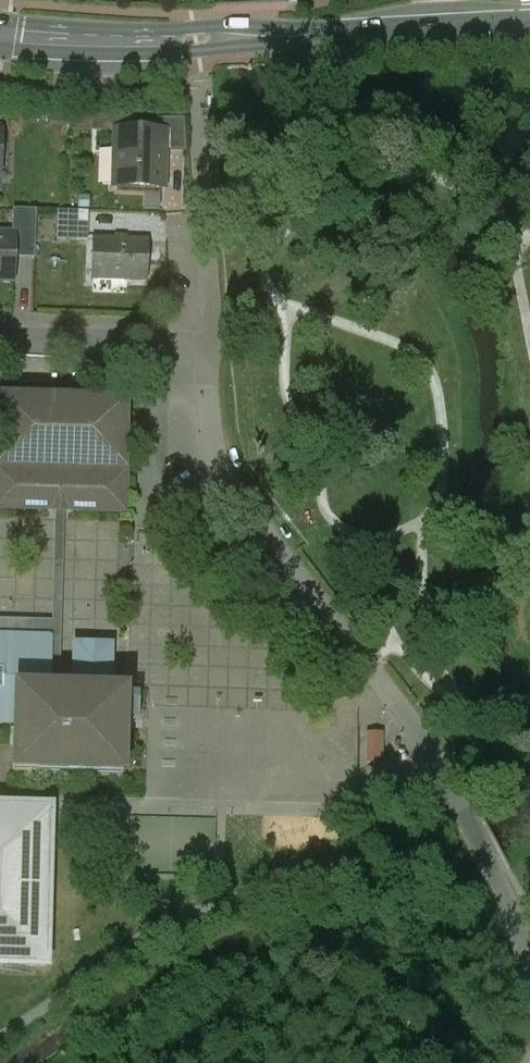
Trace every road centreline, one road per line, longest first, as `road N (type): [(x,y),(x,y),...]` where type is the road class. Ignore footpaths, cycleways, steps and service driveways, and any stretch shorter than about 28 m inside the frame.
road 1 (secondary): [(529,29),(107,45),(0,37)]
road 2 (residential): [(200,343),(206,411),(228,483),(343,627),(455,792)]
road 3 (residential): [(0,333),(200,343)]
road 4 (residential): [(455,792),(499,875),(529,959)]
road 5 (residential): [(199,198),(200,343)]

